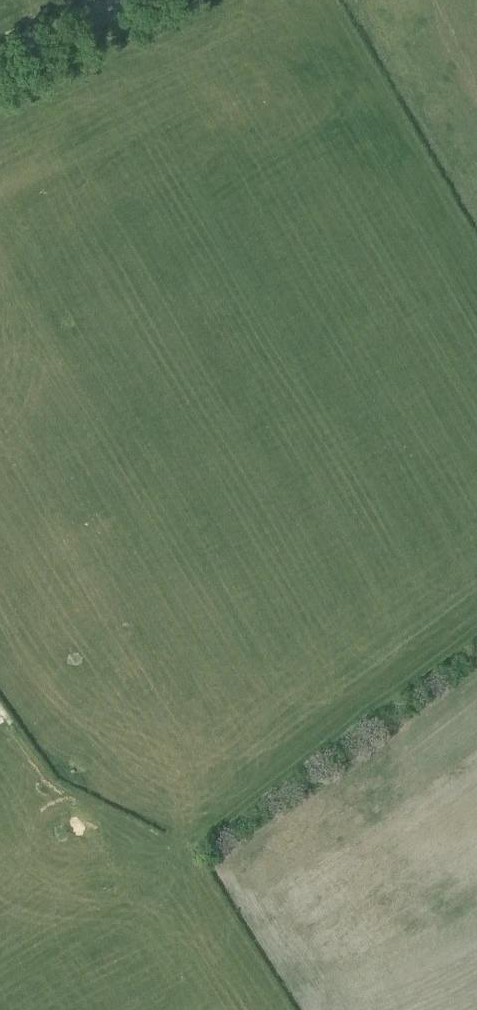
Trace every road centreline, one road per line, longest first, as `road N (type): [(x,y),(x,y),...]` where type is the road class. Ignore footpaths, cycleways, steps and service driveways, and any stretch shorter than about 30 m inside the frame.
road 1 (unclassified): [(0,59),(128,0)]

